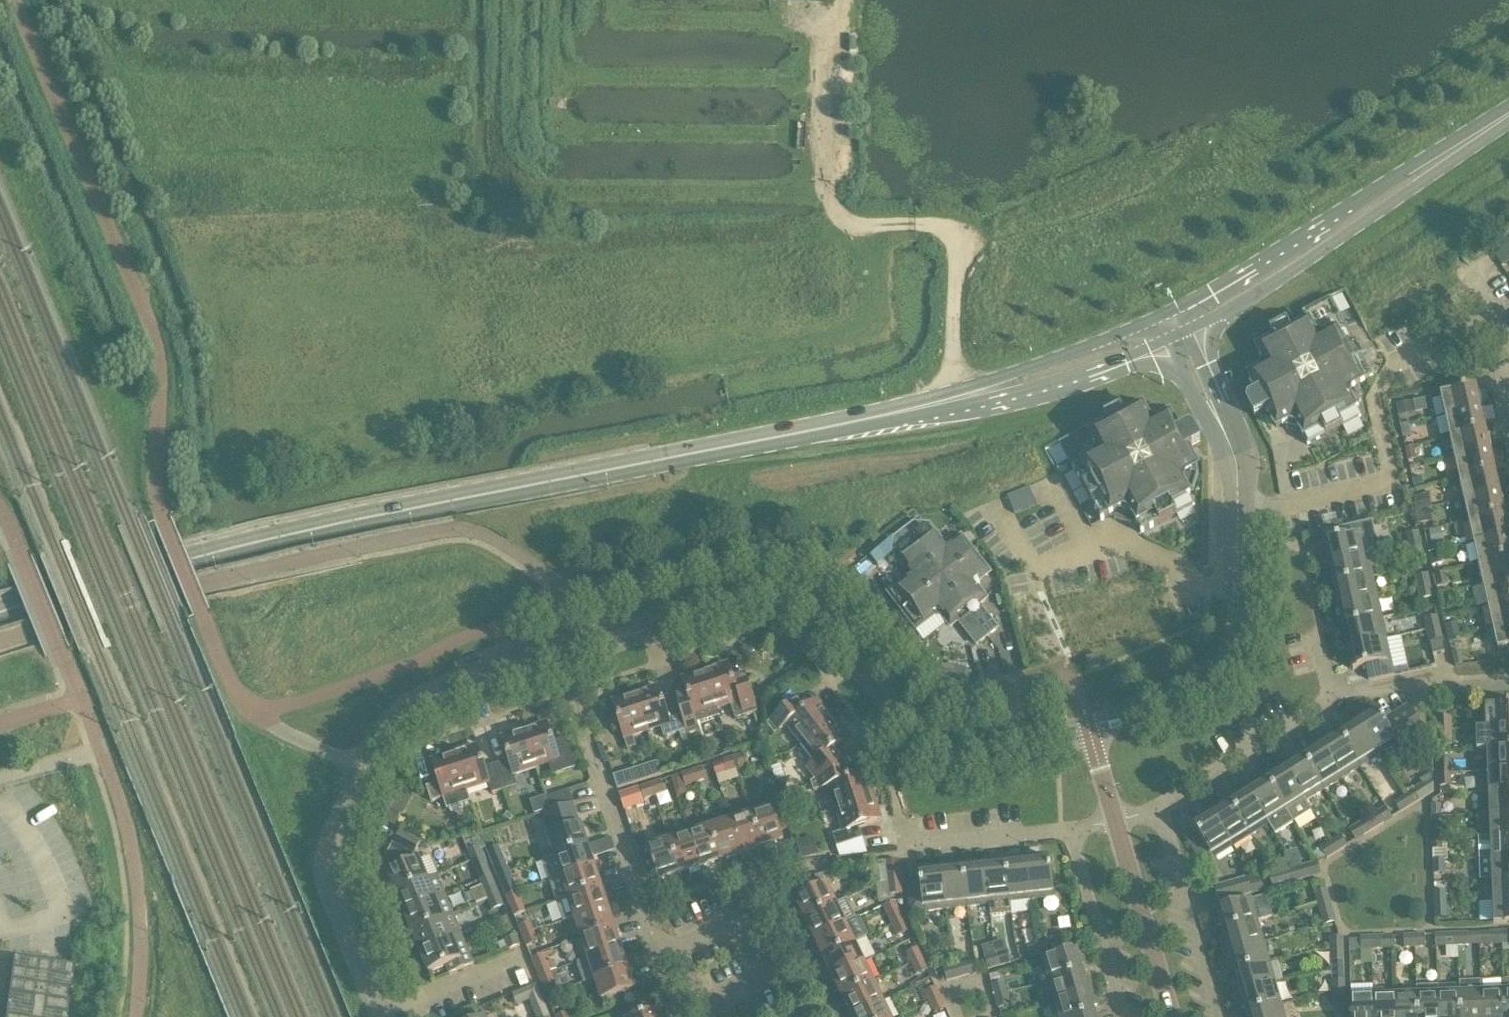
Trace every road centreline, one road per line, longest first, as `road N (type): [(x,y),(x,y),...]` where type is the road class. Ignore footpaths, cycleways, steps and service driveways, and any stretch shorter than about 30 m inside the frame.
road 1 (secondary): [(897,413),(189,560)]
road 2 (tertiary): [(1088,727),(981,754),(935,748),(910,731),(817,613),(772,594),(555,655)]
road 3 (track): [(954,393),(954,237),(941,224),(859,226),(841,216),(828,193),(829,75),(844,0)]
road 4 (tertiary): [(1088,727),(1193,694),(1226,660),(1235,636),(1236,465),(1182,333)]
road 5 (tertiary): [(382,1016),(331,892),(335,830),(402,714),(555,655)]
road 6 (secondary): [(1182,333),(1304,262),(1508,116)]
road 7 (secondary): [(1508,113),(1171,309)]
road 8 (secondary): [(897,413),(1064,379),(1182,333)]
road 9 (secondary): [(1171,309),(897,413)]
road 10 (residential): [(1159,805),(1331,702),(1316,635)]
road 11 (residential): [(704,1008),(774,975),(746,915),(670,951)]
road 12 (residential): [(1159,805),(1220,1016)]
road 13 (unclassified): [(1115,821),(1171,1016)]
road 14 (secondary): [(0,613),(189,560)]
road 15 (residential): [(1070,829),(1124,1016)]
road 16 (residential): [(670,951),(656,937),(602,777)]
road 17 (residential): [(901,847),(1070,829)]

